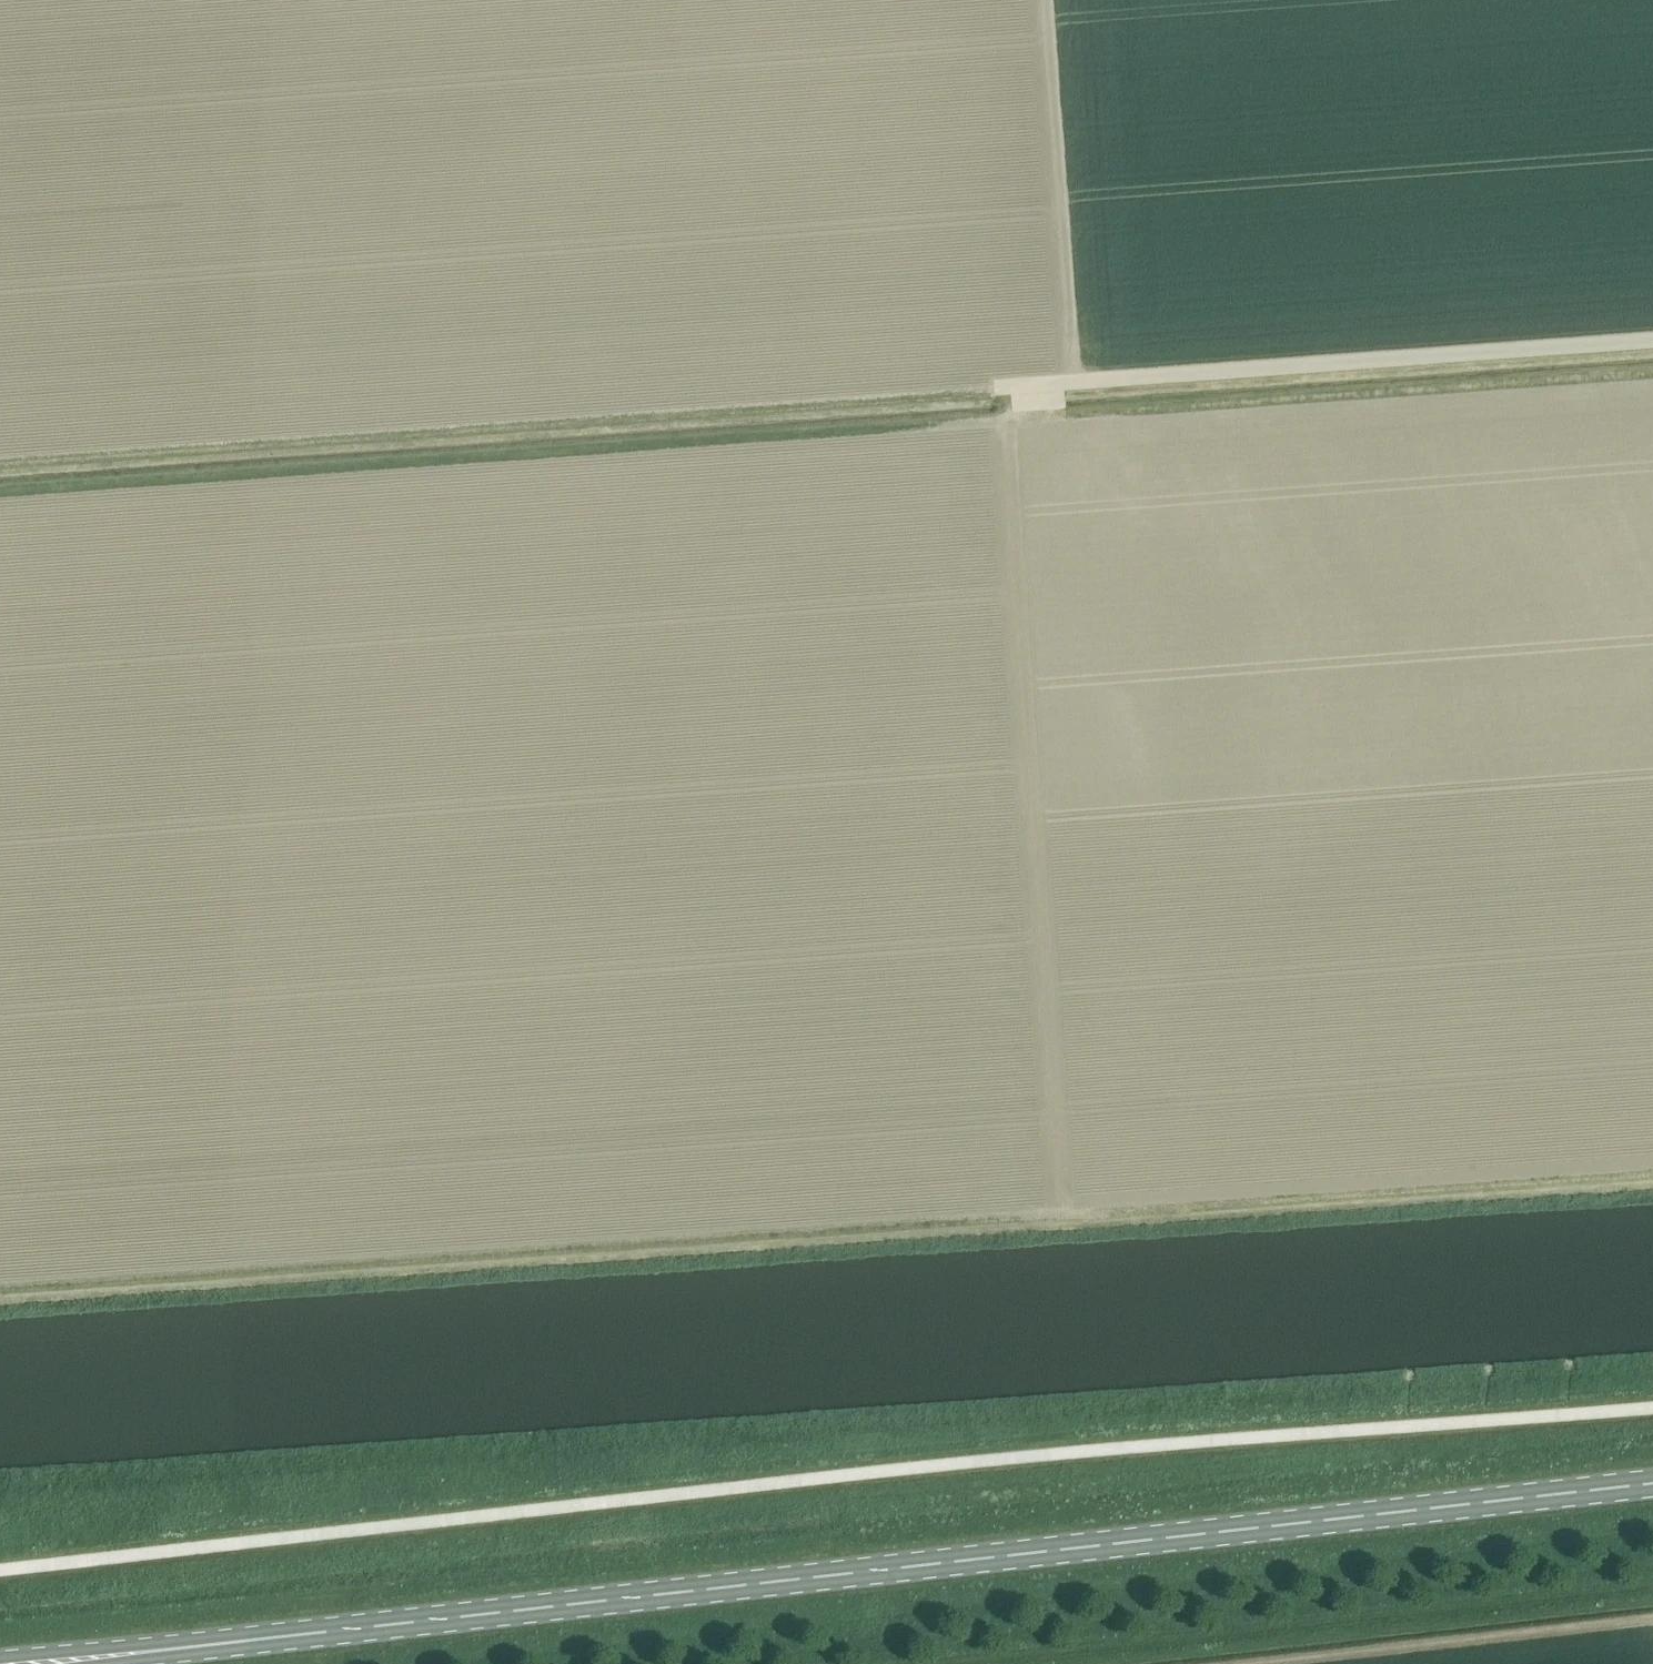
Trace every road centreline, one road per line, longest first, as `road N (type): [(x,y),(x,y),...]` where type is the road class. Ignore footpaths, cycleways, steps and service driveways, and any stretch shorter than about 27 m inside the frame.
road 1 (primary): [(43,1663),(1652,1485)]

